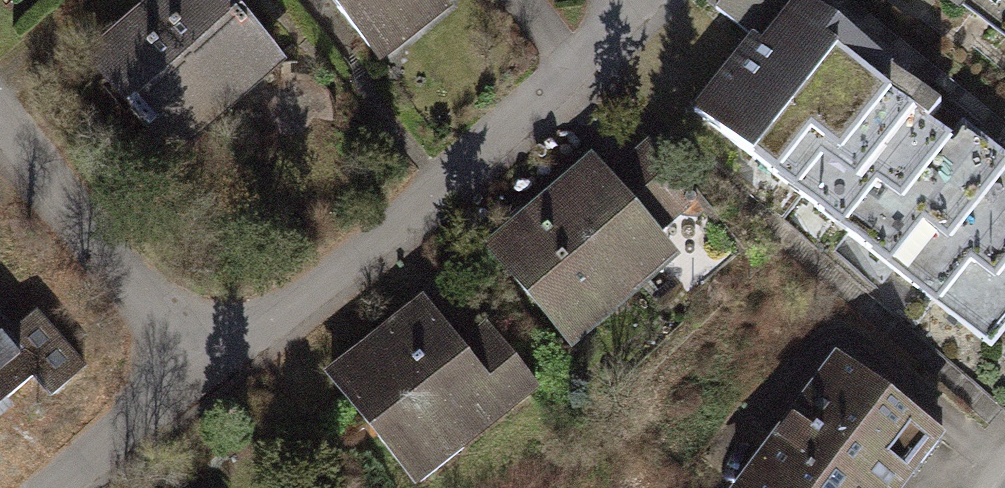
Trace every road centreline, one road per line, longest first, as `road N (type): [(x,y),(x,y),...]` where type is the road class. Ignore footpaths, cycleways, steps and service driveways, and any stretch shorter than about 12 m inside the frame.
road 1 (residential): [(201,362),(607,0)]
road 2 (residential): [(201,362),(0,117)]
road 3 (residential): [(64,487),(201,362)]

